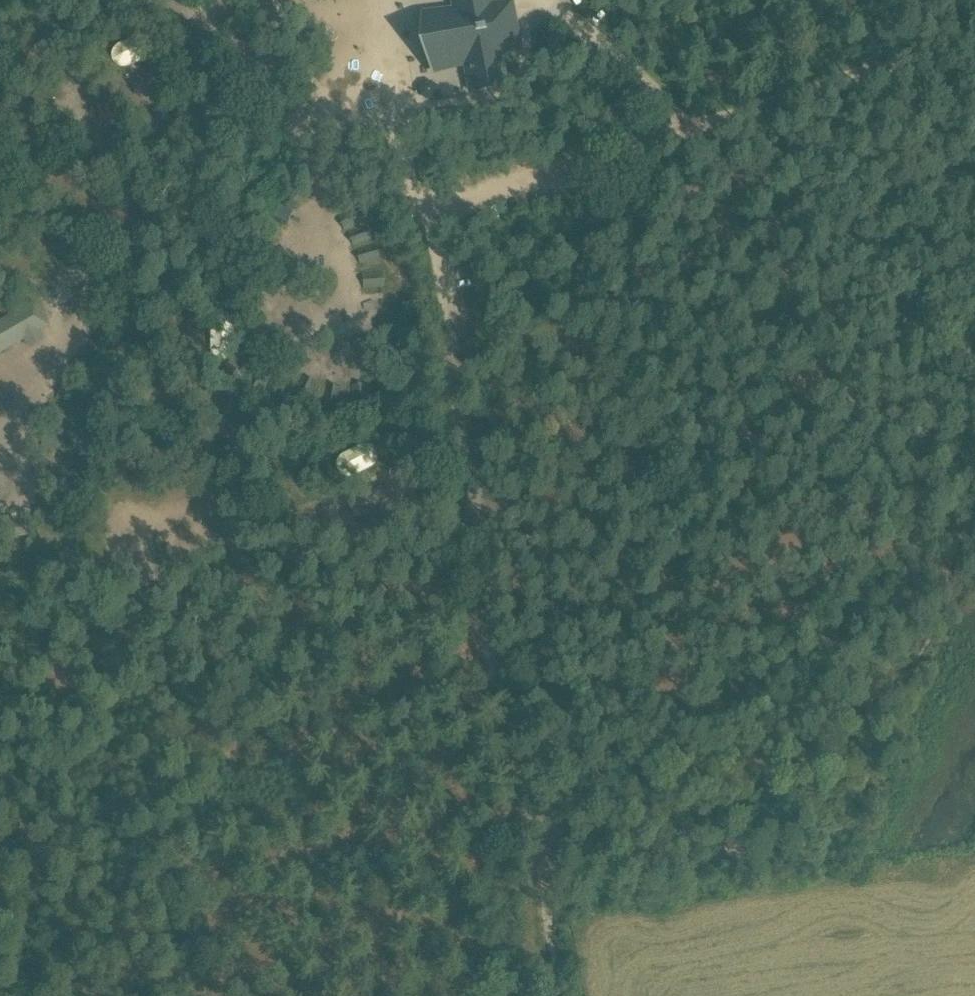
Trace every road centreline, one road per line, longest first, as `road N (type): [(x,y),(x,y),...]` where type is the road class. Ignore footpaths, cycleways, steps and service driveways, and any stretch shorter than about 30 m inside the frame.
road 1 (track): [(354,0),(517,814)]
road 2 (track): [(395,215),(974,41)]
road 3 (track): [(0,876),(517,814)]

